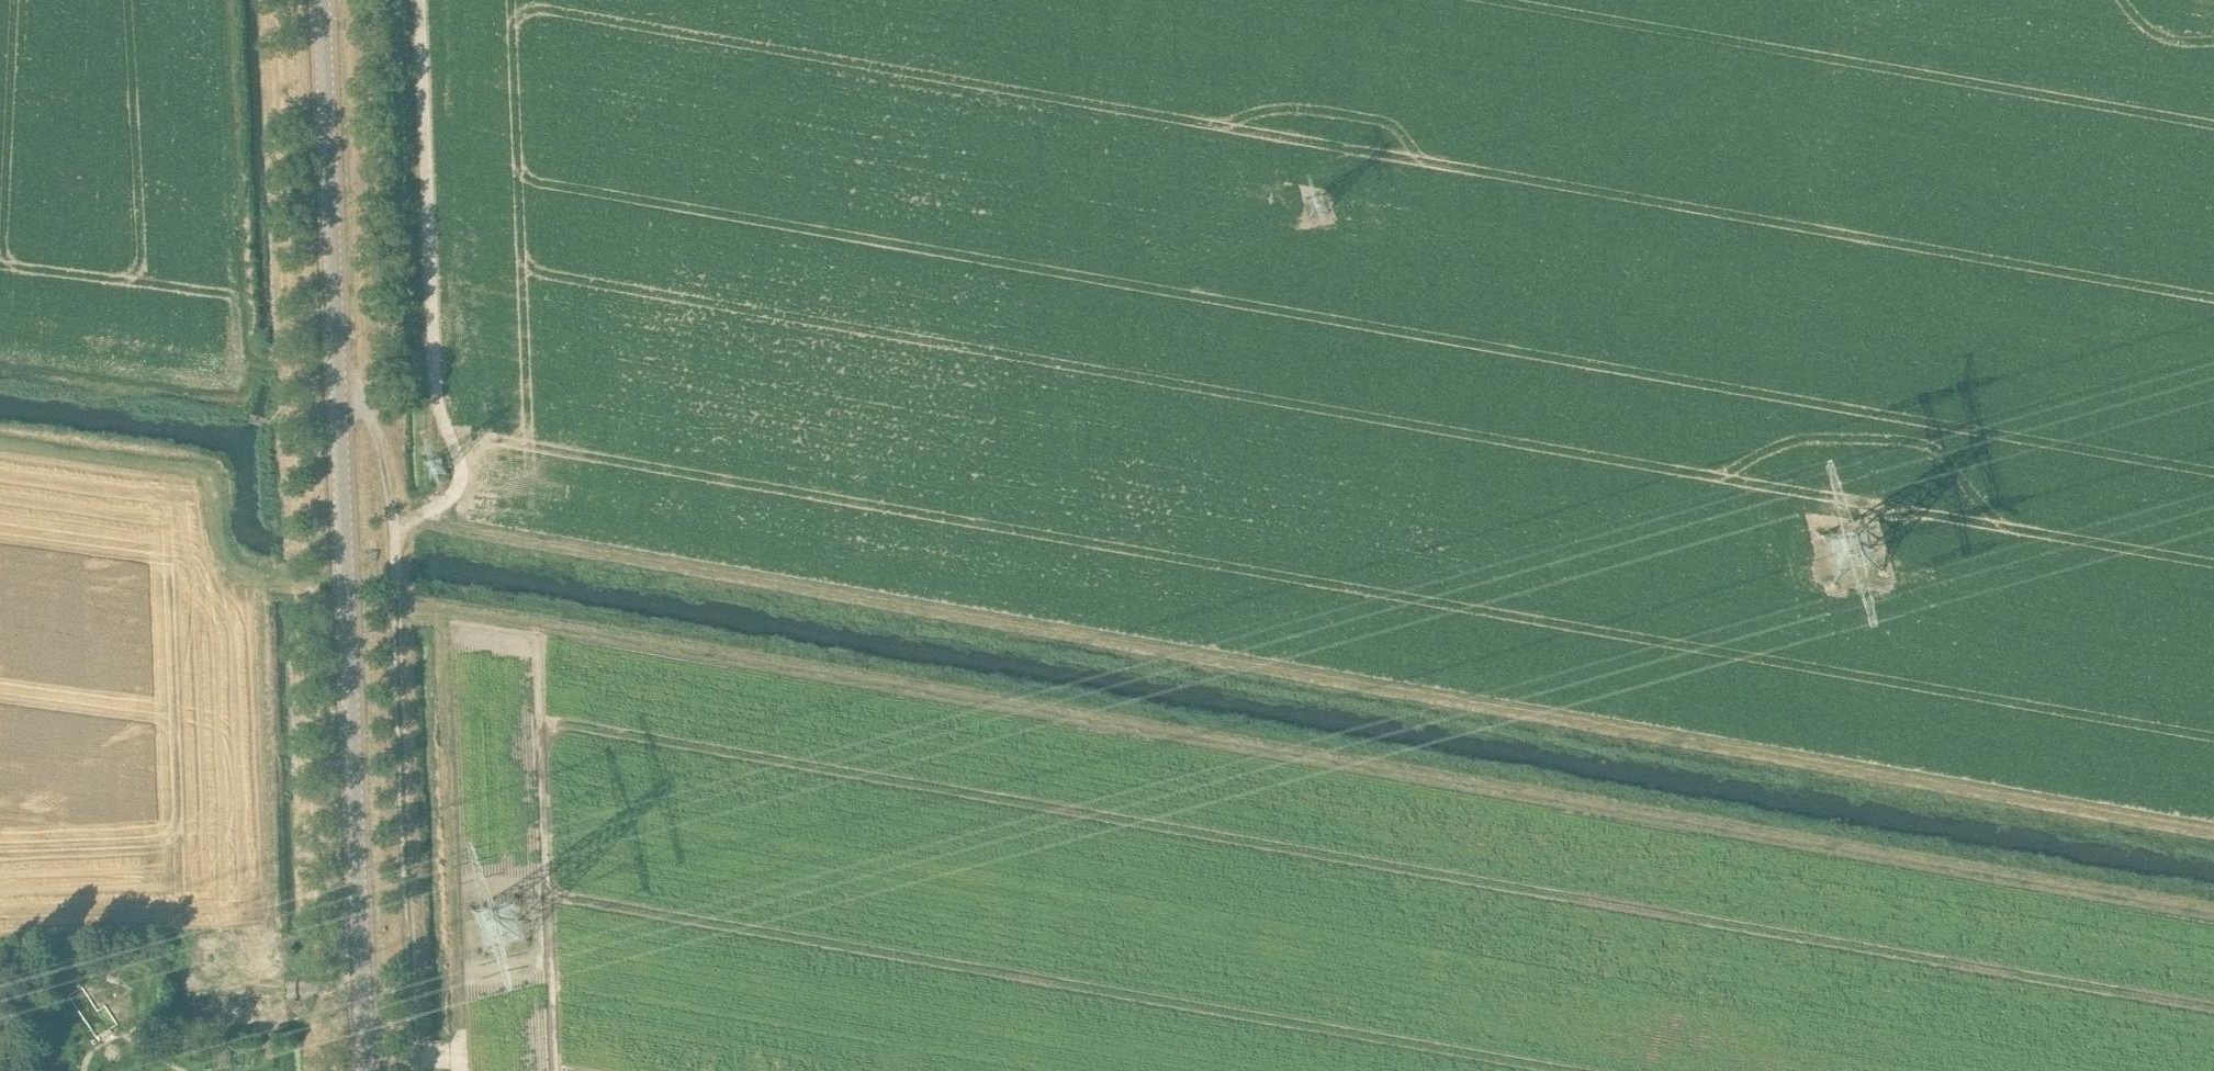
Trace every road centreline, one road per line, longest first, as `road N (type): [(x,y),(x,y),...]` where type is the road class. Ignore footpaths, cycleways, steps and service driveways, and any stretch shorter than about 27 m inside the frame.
road 1 (secondary): [(366,1070),(319,0)]
road 2 (track): [(424,1070),(394,541),(377,440),(334,355)]
road 3 (track): [(394,541),(468,482),(437,405),(420,0)]

